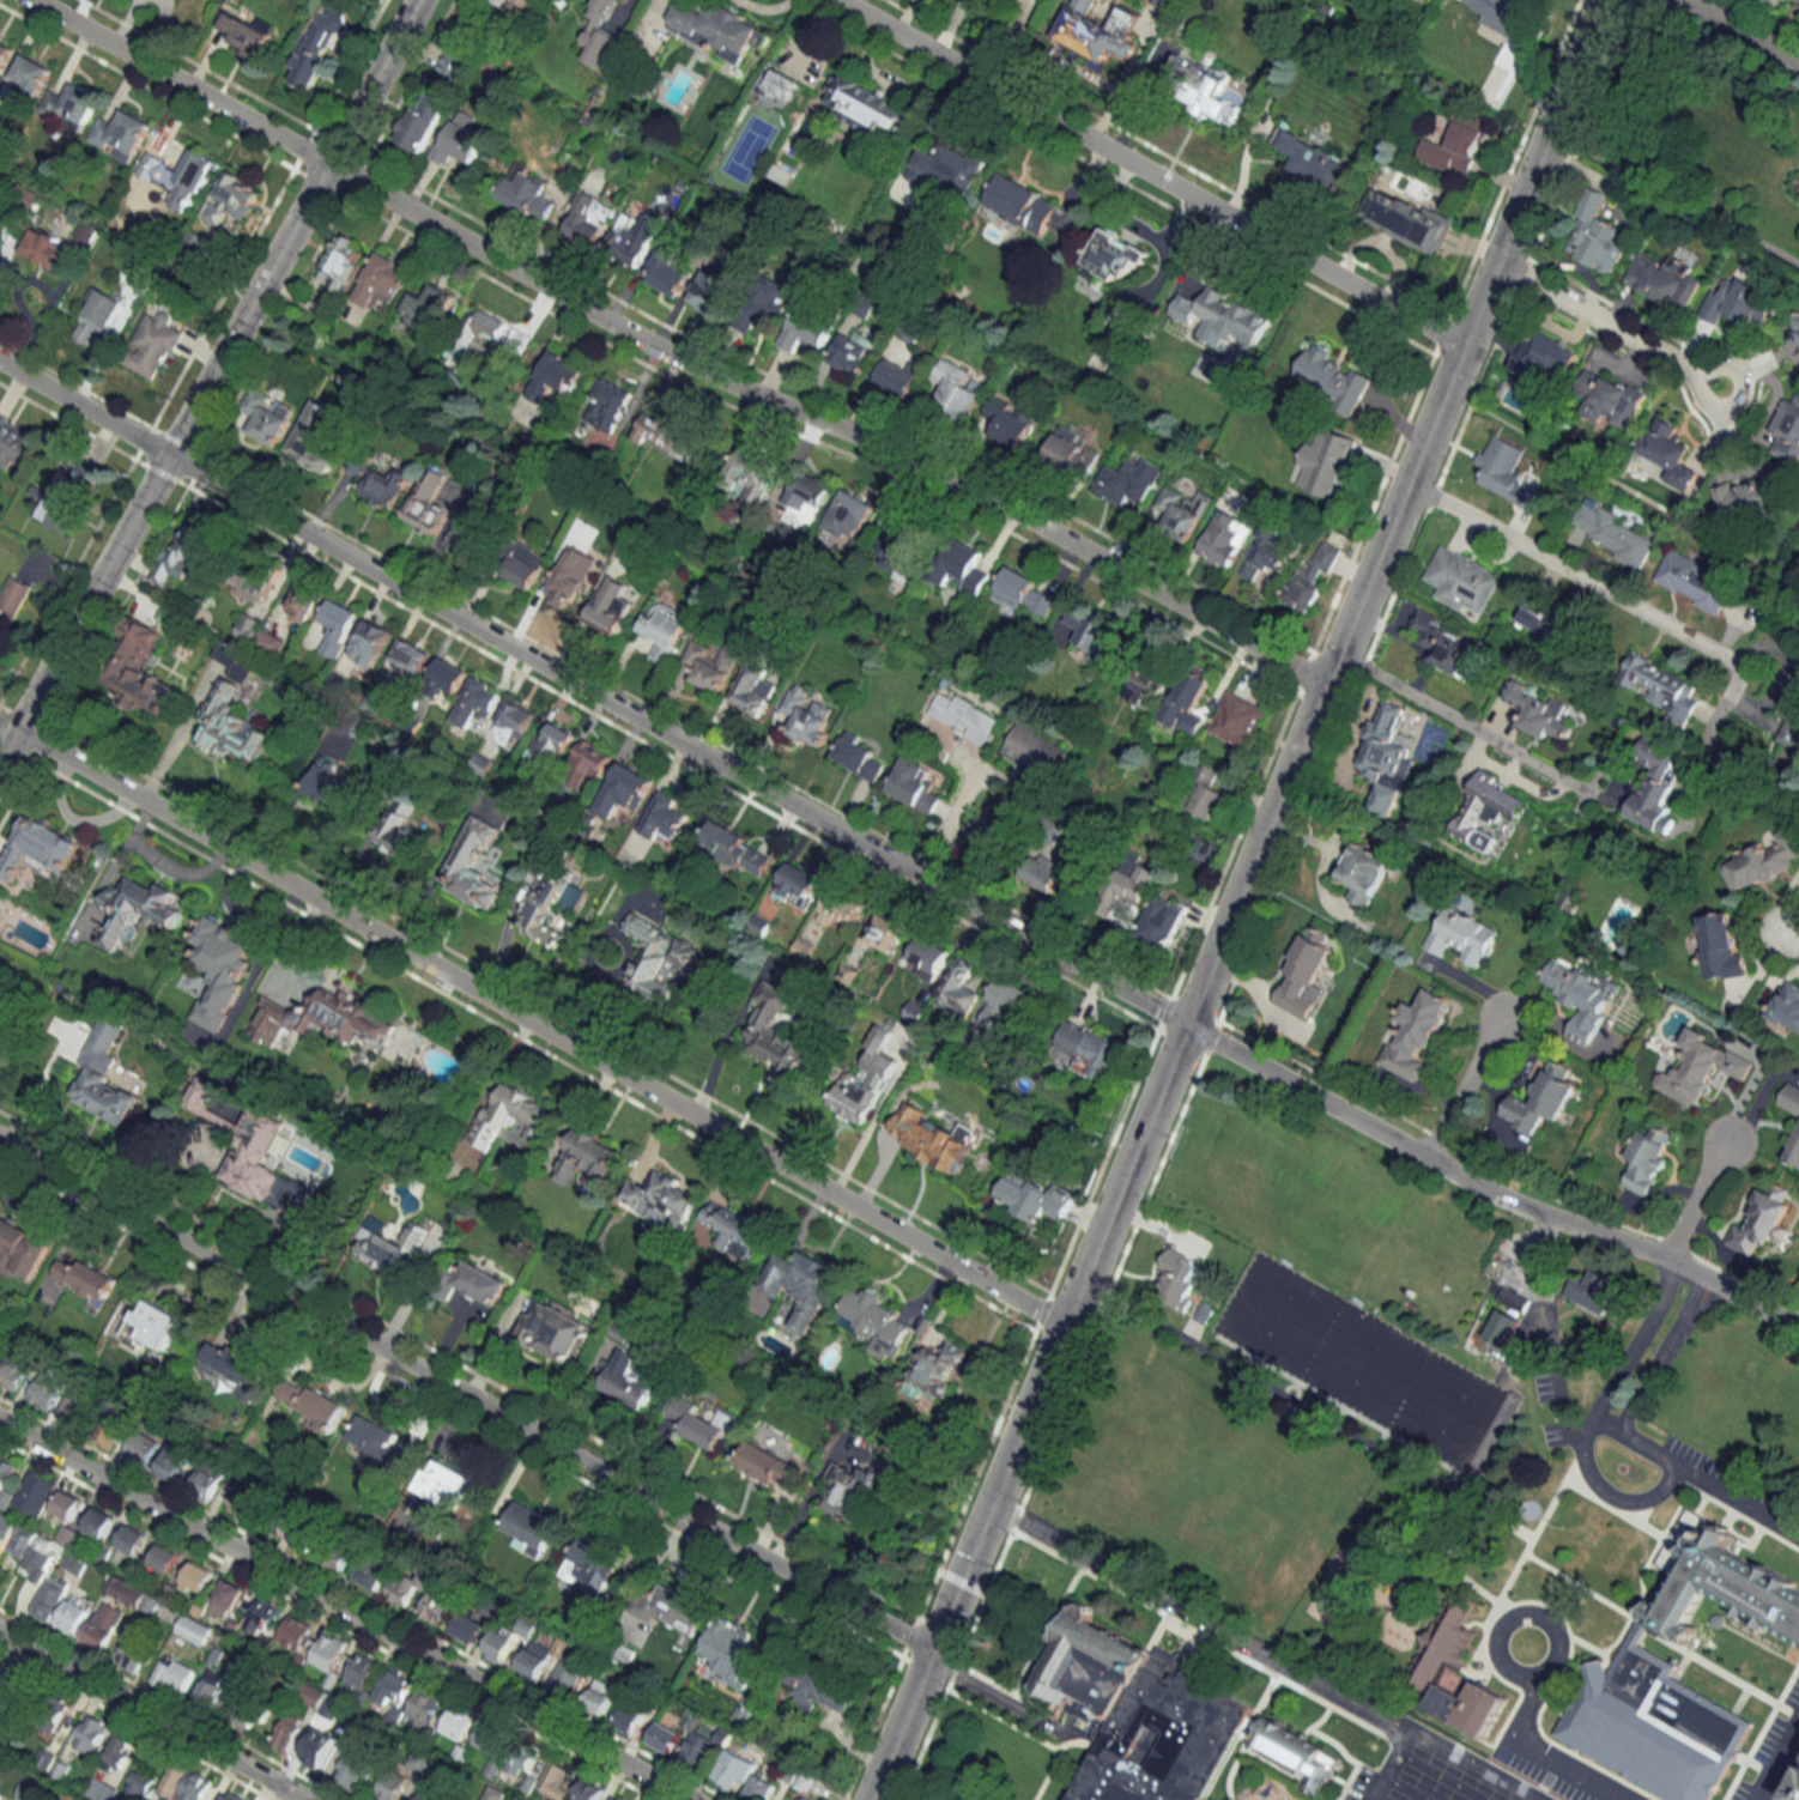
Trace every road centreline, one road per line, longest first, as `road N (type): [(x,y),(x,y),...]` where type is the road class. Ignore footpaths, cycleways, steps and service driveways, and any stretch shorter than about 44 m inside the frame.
road 1 (residential): [(1798,1330),(1667,1259),(1476,1186),(914,880),(0,362)]
road 2 (residential): [(871,1799),(1605,0)]
road 3 (residential): [(1326,686),(968,486),(667,354),(31,0)]
road 4 (residential): [(1064,1327),(0,726)]
road 5 (residential): [(932,1651),(0,1138)]
road 6 (tertiary): [(16,733),(417,0)]
road 7 (residential): [(688,1799),(0,1420)]
road 8 (residential): [(1464,349),(836,0)]
road 9 (residential): [(1743,666),(1410,478)]
road 10 (residential): [(311,1799),(0,1629)]
road 11 (residential): [(1498,263),(1746,402)]
road 12 (residential): [(1556,772),(1339,654)]
road 13 (residential): [(1425,1158),(1503,1018)]
road 14 (residential): [(1667,1259),(1730,1138)]
road 15 (residential): [(1556,772),(1553,784),(1532,788),(1471,753),(1476,728)]
road 16 (residential): [(914,880),(985,778)]

